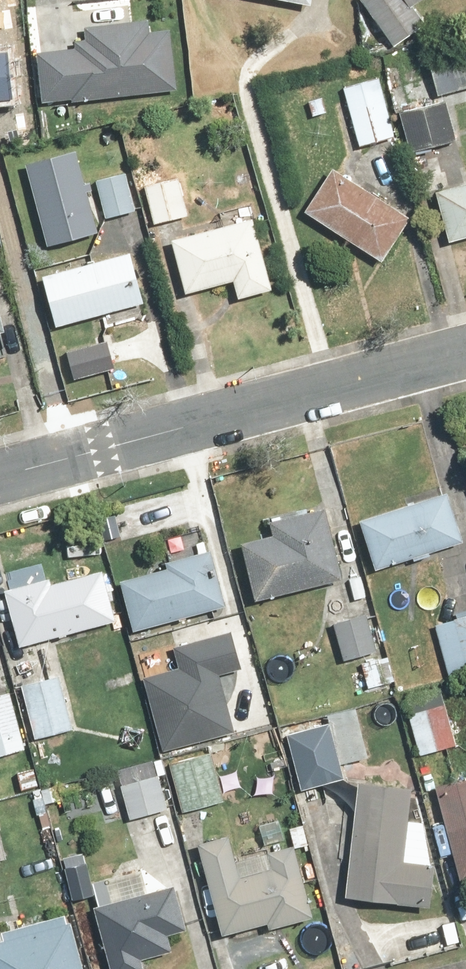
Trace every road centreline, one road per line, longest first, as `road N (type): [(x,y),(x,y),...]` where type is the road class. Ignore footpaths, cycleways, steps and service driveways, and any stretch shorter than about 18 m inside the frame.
road 1 (residential): [(0,475),(465,348)]

